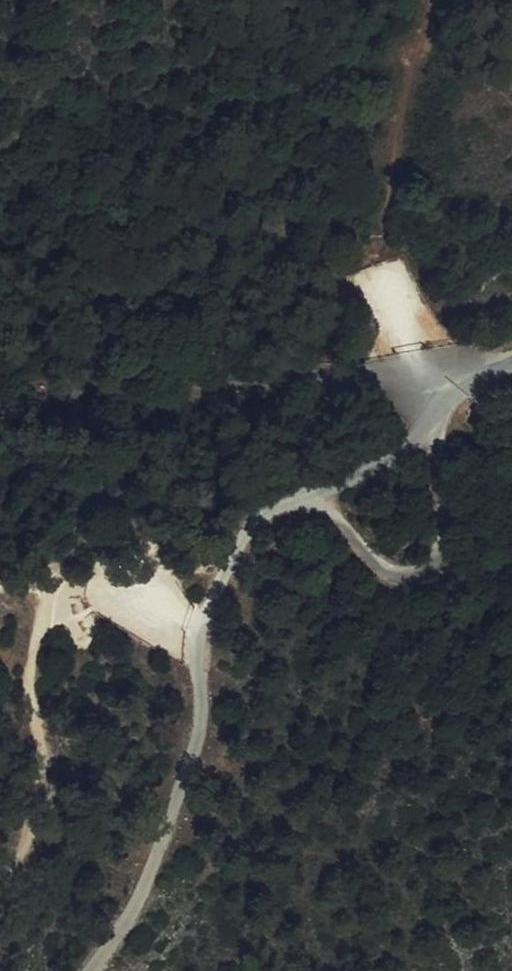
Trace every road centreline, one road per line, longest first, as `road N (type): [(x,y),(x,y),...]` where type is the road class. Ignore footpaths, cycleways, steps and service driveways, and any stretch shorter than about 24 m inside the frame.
road 1 (unclassified): [(90,970),(115,944),(166,833),(196,738),(201,640),(227,559),(257,519),(421,440),(446,396),(511,363)]
road 2 (track): [(421,440),(436,456),(442,543),(418,572),(387,572),(317,494)]
road 3 (track): [(0,870),(39,814),(28,694),(35,637)]
road 4 (track): [(35,637),(55,600),(110,599),(201,640)]
road 5 (track): [(382,263),(415,378)]

